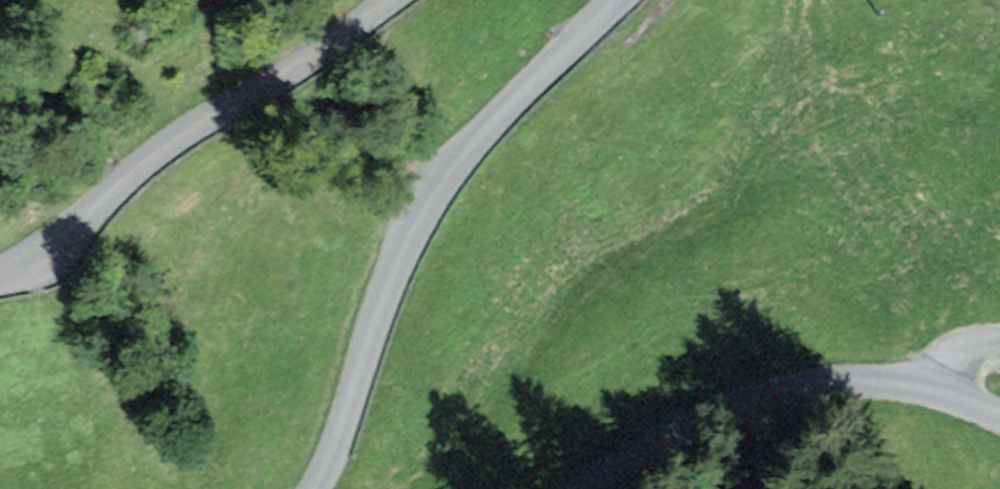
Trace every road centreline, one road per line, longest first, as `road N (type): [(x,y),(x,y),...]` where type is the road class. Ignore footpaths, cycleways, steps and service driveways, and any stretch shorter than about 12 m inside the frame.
road 1 (unclassified): [(314,488),(332,457),(403,237),(447,165),(609,0)]
road 2 (unclassified): [(390,0),(296,69),(148,157),(69,243),(0,275)]
road 3 (unclassified): [(999,420),(921,401),(829,397),(646,466),(610,488)]

